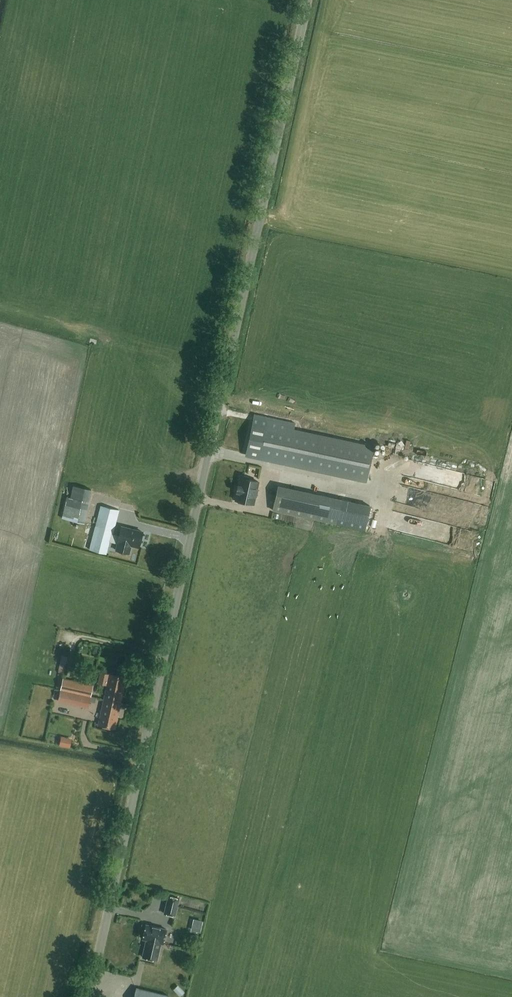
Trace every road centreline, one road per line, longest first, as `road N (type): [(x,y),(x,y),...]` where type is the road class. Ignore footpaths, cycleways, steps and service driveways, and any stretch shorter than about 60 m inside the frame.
road 1 (unclassified): [(89,996),(307,0)]

